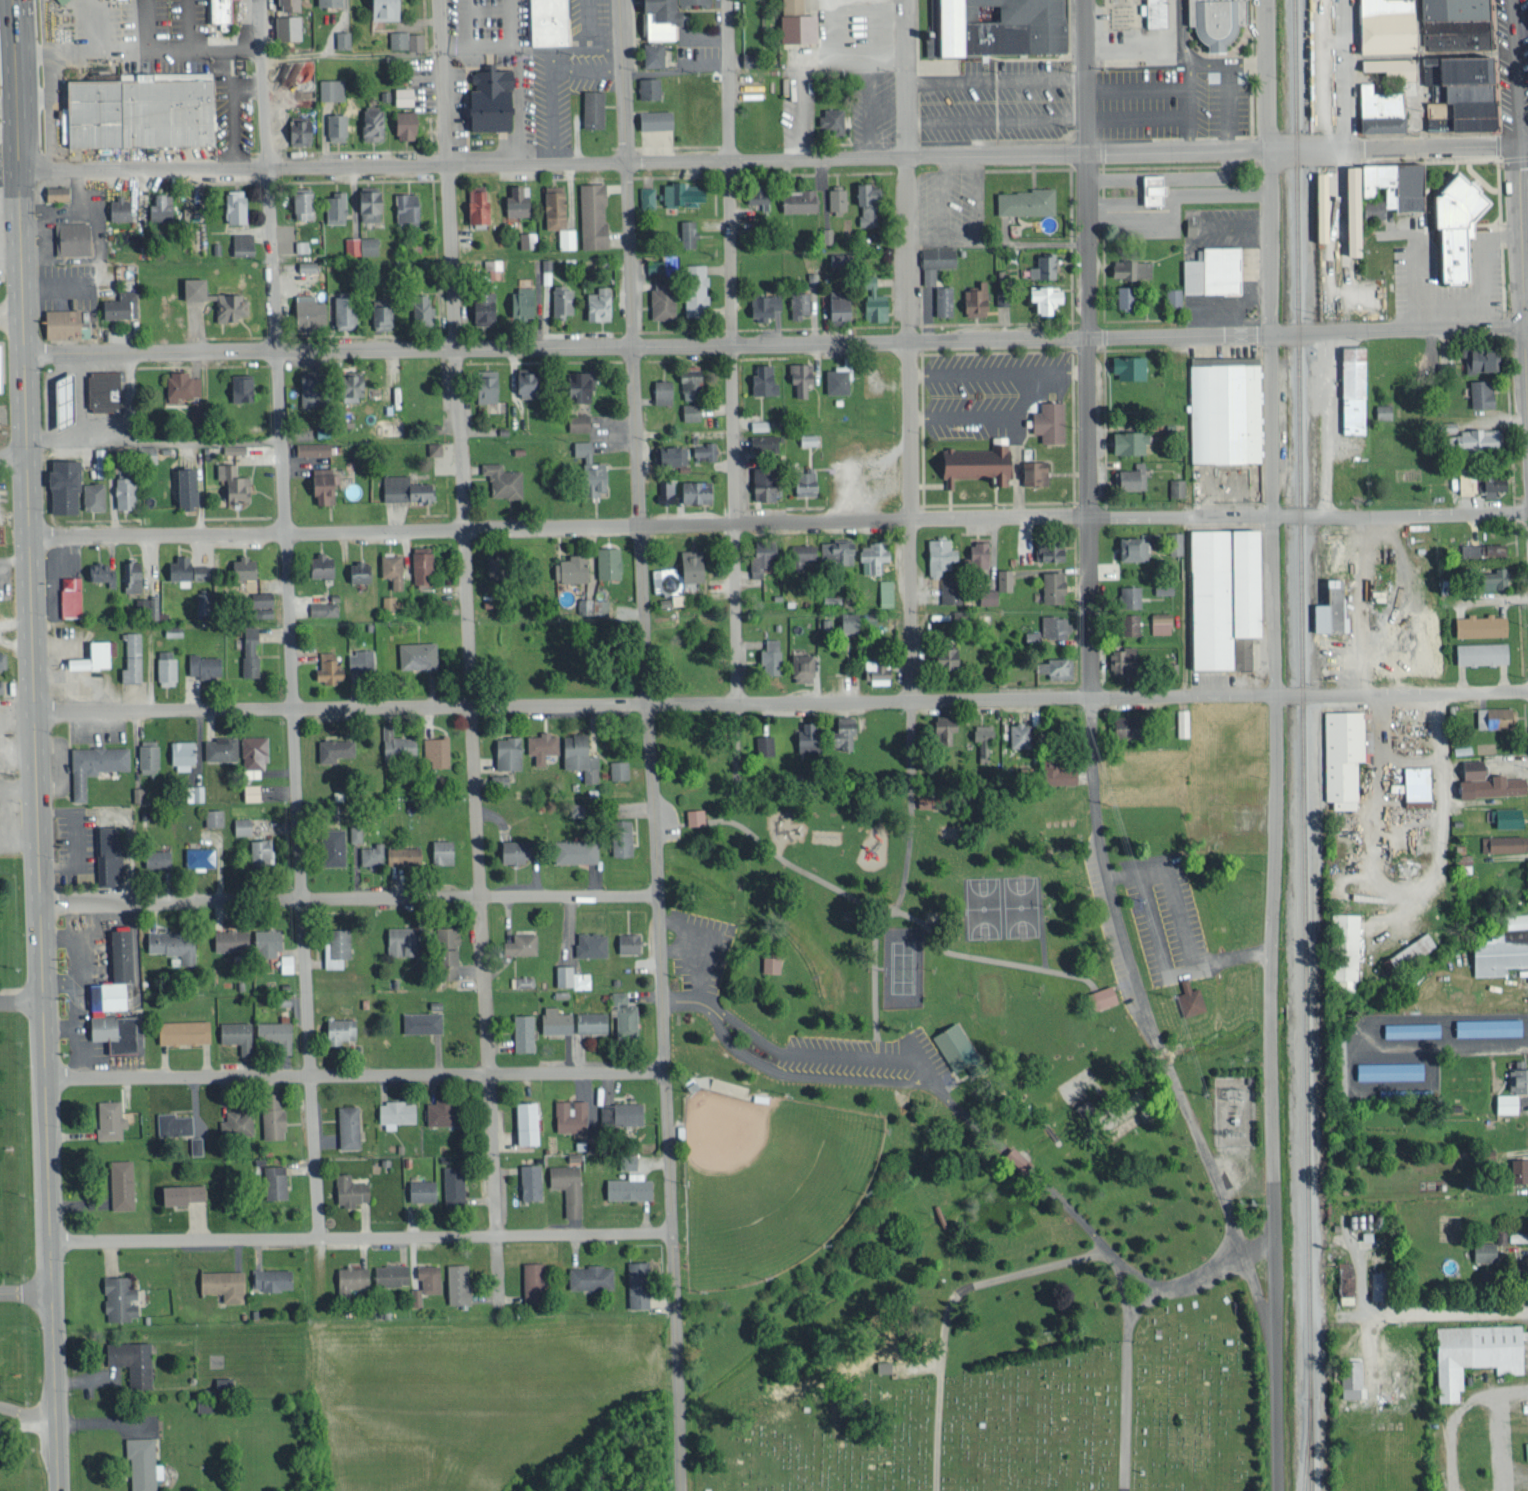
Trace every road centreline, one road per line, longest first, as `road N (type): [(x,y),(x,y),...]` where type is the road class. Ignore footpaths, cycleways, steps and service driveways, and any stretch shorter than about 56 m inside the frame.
road 1 (residential): [(24,357),(1523,326)]
road 2 (residential): [(29,538),(1527,510)]
road 3 (residential): [(19,172),(1516,140)]
road 4 (residential): [(1527,694),(35,715)]
road 5 (residential): [(1242,1254),(1141,1003),(1094,803),(1086,0)]
road 6 (residential): [(498,1276),(440,0)]
road 7 (residential): [(318,1239),(259,0)]
road 8 (residential): [(1270,1229),(1276,744),(1266,0)]
road 9 (primary): [(45,1001),(14,58)]
road 10 (residential): [(676,1490),(671,1233),(641,707)]
road 11 (residential): [(912,751),(905,0)]
road 12 (residential): [(641,707),(621,0)]
road 13 (residential): [(740,705),(727,0)]
road 14 (residential): [(671,1233),(53,1244)]
road 15 (residential): [(50,1081),(662,1071)]
road 16 (residential): [(652,893),(41,901)]
road 17 (residential): [(1527,428),(1516,140)]
road 18 (residential): [(1278,1490),(1270,1229)]
road 19 (primary): [(55,1490),(53,1244)]
road 20 (primary): [(53,1244),(50,1081)]
road 21 (residential): [(1344,0),(1346,144)]
road 22 (residential): [(1516,140),(1510,0)]
road 23 (residential): [(1388,1314),(1527,1315)]

